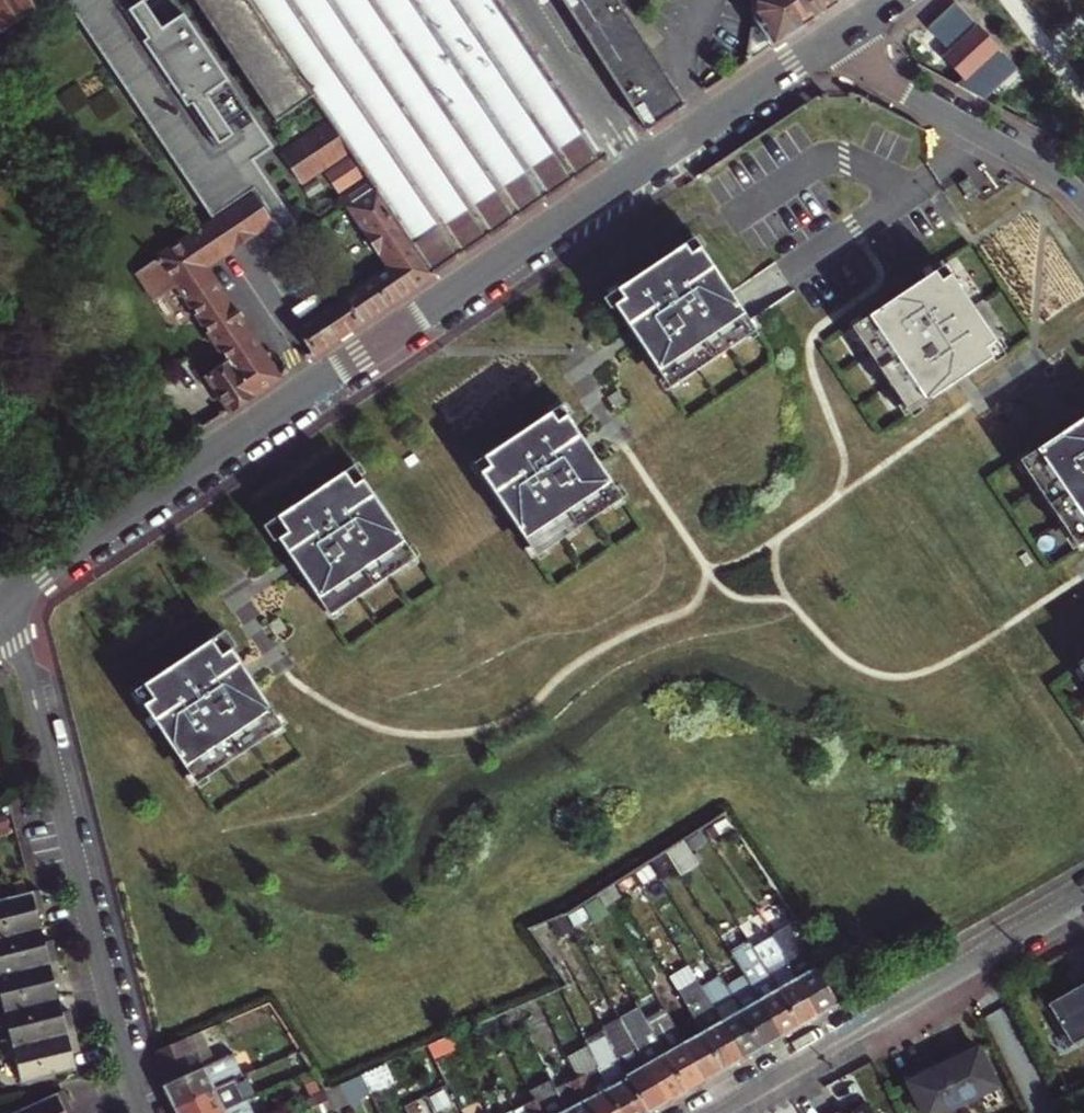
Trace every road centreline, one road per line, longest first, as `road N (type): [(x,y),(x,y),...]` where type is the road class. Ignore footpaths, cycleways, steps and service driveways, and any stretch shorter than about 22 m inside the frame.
road 1 (tertiary): [(7,599),(641,167)]
road 2 (residential): [(7,599),(144,1112)]
road 3 (residential): [(712,1112),(1083,902)]
road 4 (residential): [(1083,197),(825,47)]
road 5 (tertiary): [(641,167),(825,47)]
road 6 (unclassified): [(641,167),(531,0)]

